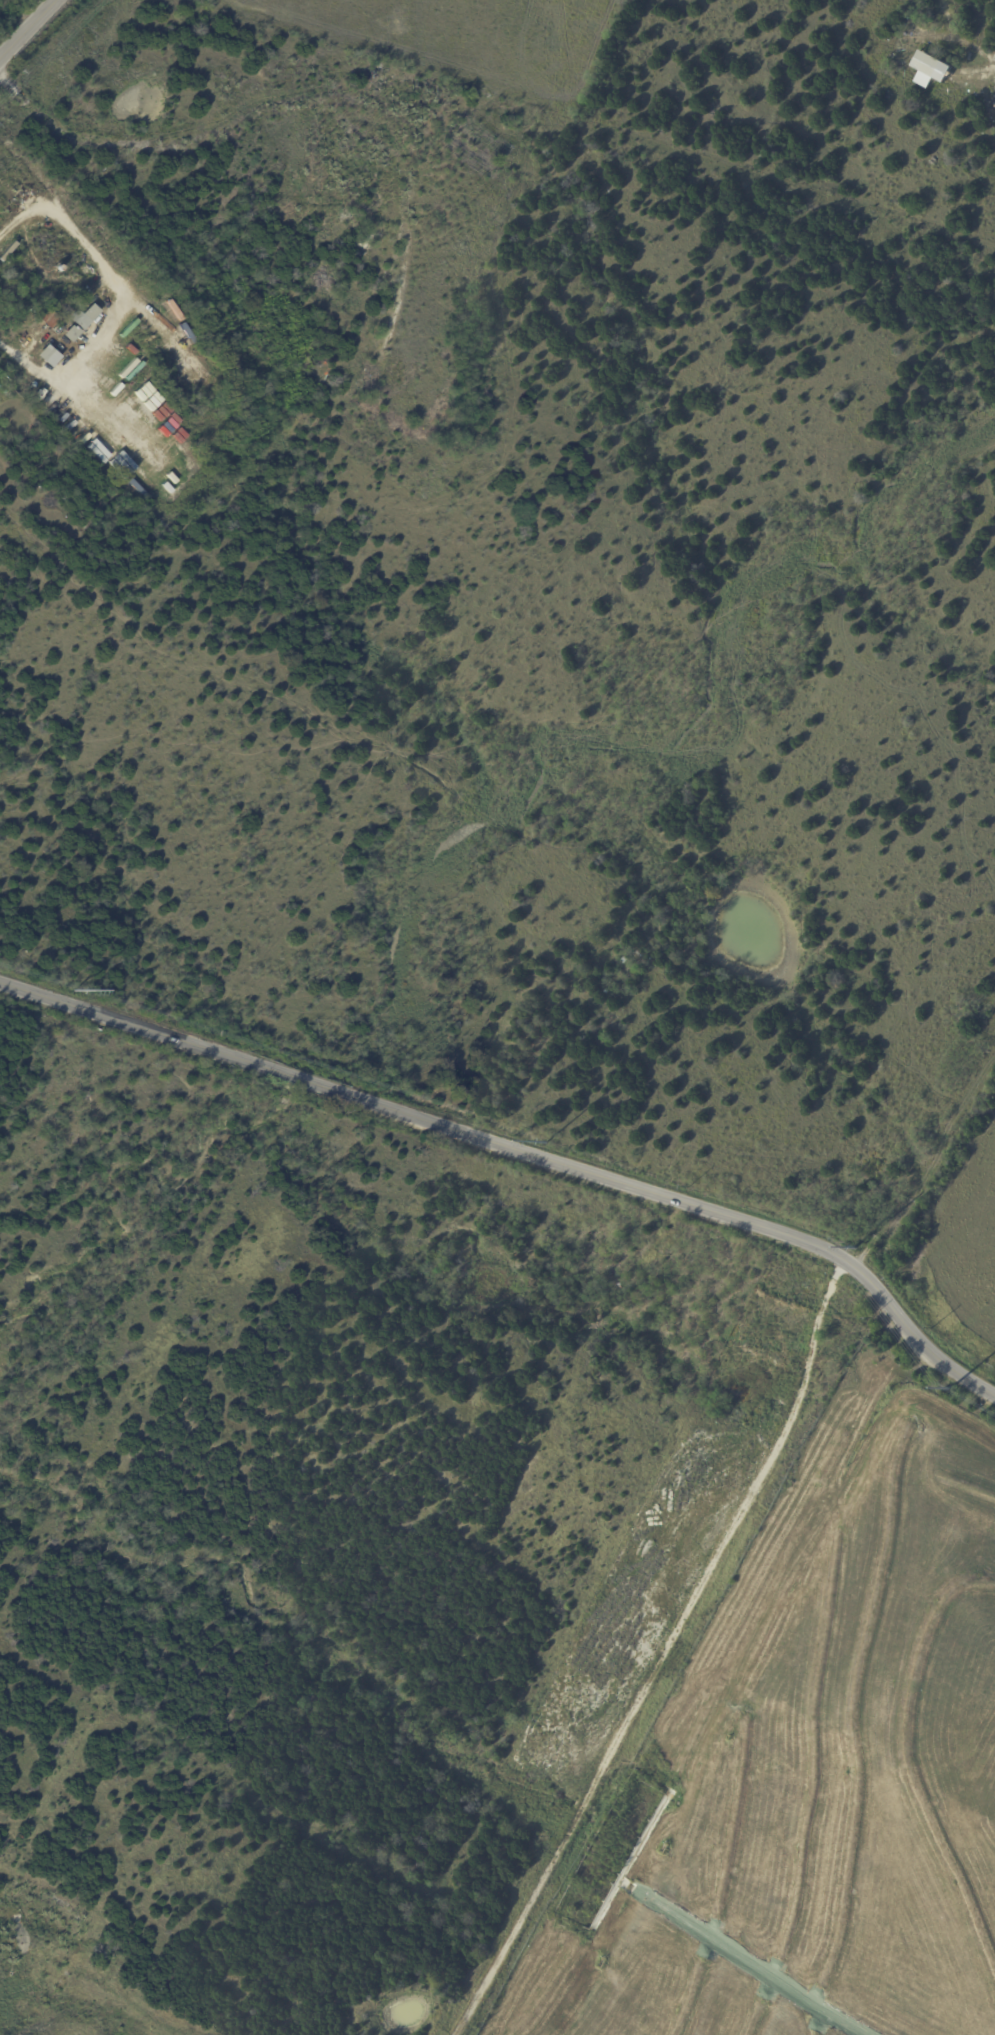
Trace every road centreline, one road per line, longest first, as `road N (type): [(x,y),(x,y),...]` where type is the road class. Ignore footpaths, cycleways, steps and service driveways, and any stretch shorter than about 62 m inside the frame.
road 1 (tertiary): [(0,986),(855,1264),(915,1350),(994,1393)]

